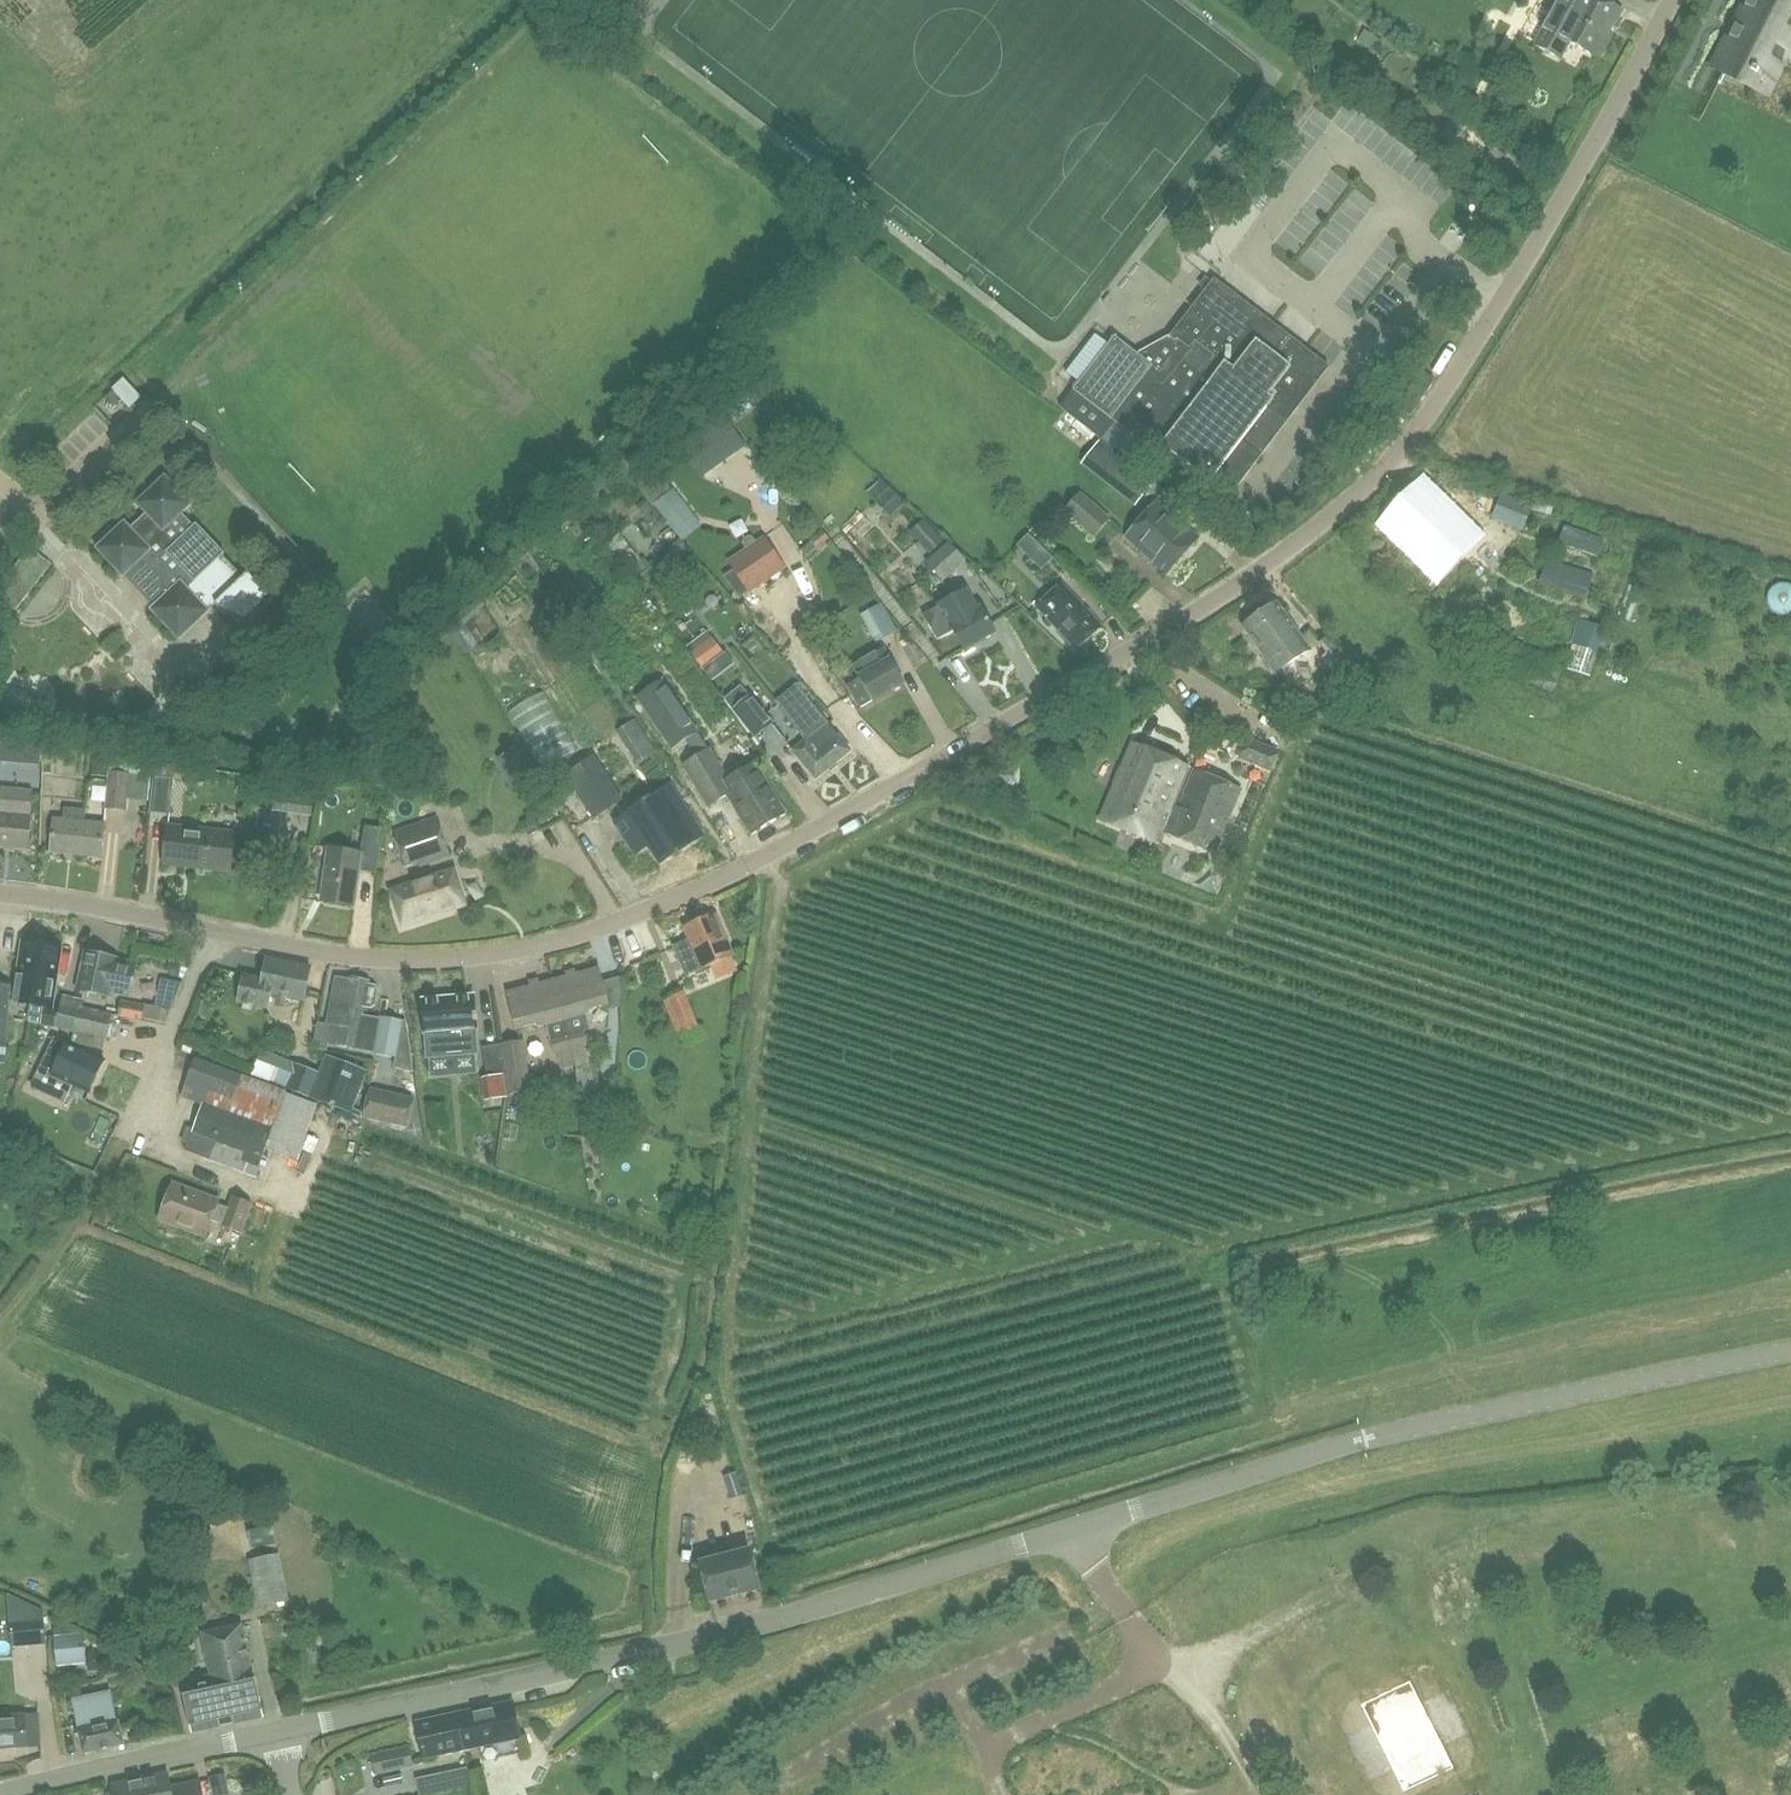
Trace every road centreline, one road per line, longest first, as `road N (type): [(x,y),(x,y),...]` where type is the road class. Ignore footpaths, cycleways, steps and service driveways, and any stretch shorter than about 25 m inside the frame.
road 1 (residential): [(1673,0),(1479,339),(1359,492),(1275,559),(1146,642),(731,877),(578,937),(411,960),(354,959),(0,893)]
road 2 (tertiary): [(278,1732),(798,1611),(1359,1439),(1790,1347)]
road 3 (track): [(1790,1517),(1738,1488),(1671,1495),(1495,1528),(1344,1584)]
road 4 (tertiary): [(0,1789),(278,1732)]
road 5 (residential): [(0,488),(37,517),(146,410)]

